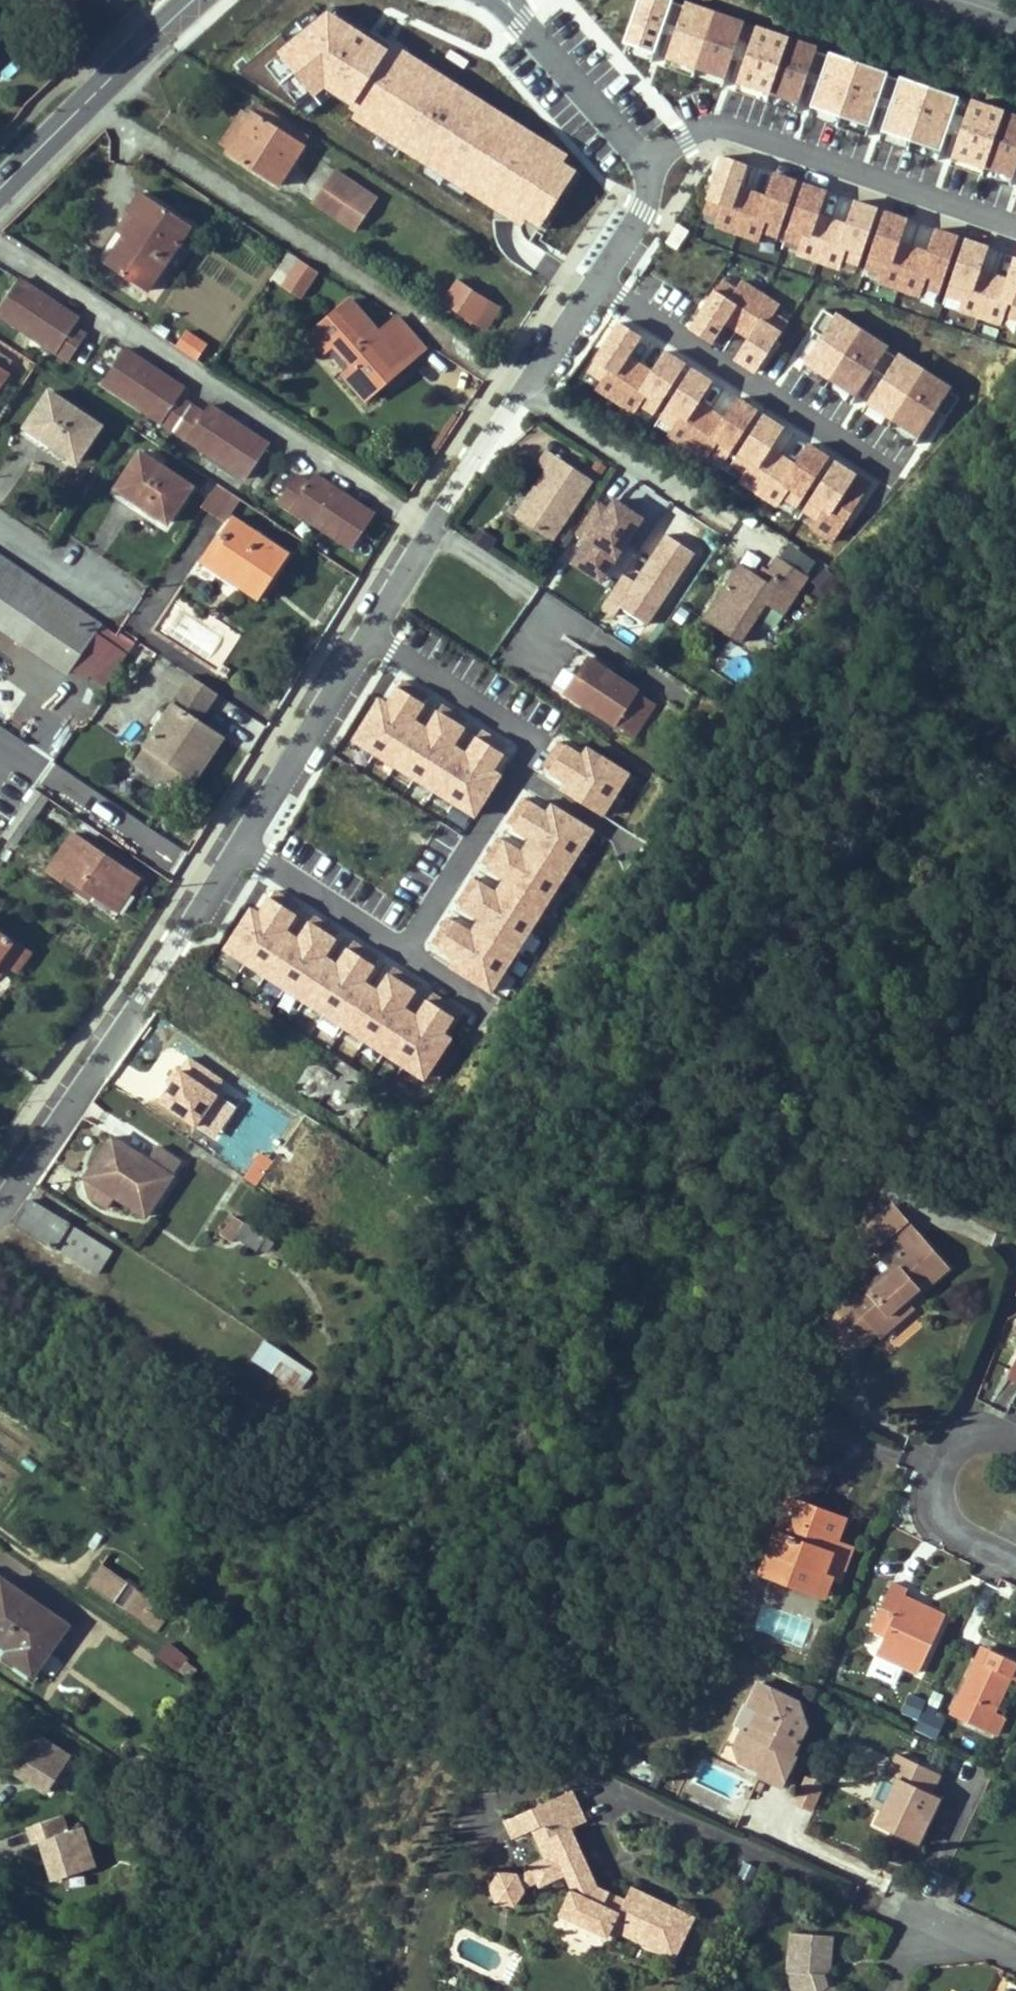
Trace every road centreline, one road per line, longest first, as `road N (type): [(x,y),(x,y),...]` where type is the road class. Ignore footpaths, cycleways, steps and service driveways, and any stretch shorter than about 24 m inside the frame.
road 1 (residential): [(519,383),(90,102)]
road 2 (residential): [(425,527),(0,248)]
road 3 (residential): [(369,614),(547,739),(407,952)]
road 4 (residential): [(233,822),(0,1178)]
road 5 (residential): [(590,274),(892,470)]
road 6 (residential): [(693,117),(1015,228)]
road 7 (residential): [(733,523),(519,383)]
road 8 (residential): [(369,614),(233,822)]
road 9 (residential): [(407,952),(233,822)]
road 10 (residential): [(515,0),(643,173)]
road 11 (residential): [(519,383),(425,527)]
road 12 (residential): [(1015,1435),(997,1425),(958,1434),(935,1480),(941,1518)]
road 13 (secondary): [(199,0),(90,102)]
road 14 (residential): [(0,530),(120,614)]
road 15 (residential): [(590,274),(519,383)]
road 16 (residential): [(529,594),(425,527)]
road 17 (secondary): [(90,102),(0,186)]

